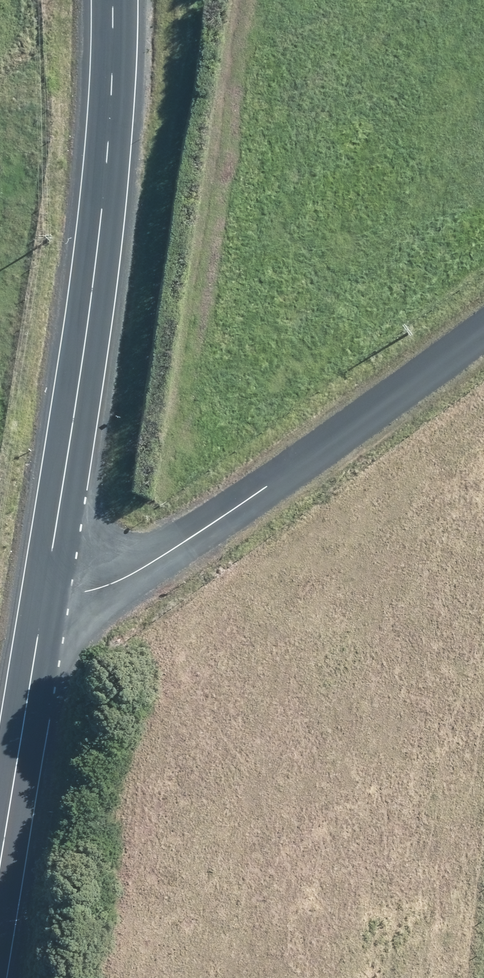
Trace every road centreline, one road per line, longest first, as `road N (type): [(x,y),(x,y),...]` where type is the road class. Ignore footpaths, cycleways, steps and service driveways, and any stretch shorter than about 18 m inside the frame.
road 1 (tertiary): [(112,0),(102,211),(47,592)]
road 2 (unclassified): [(47,592),(133,573),(188,540),(483,324)]
road 3 (tertiary): [(47,592),(0,882)]

